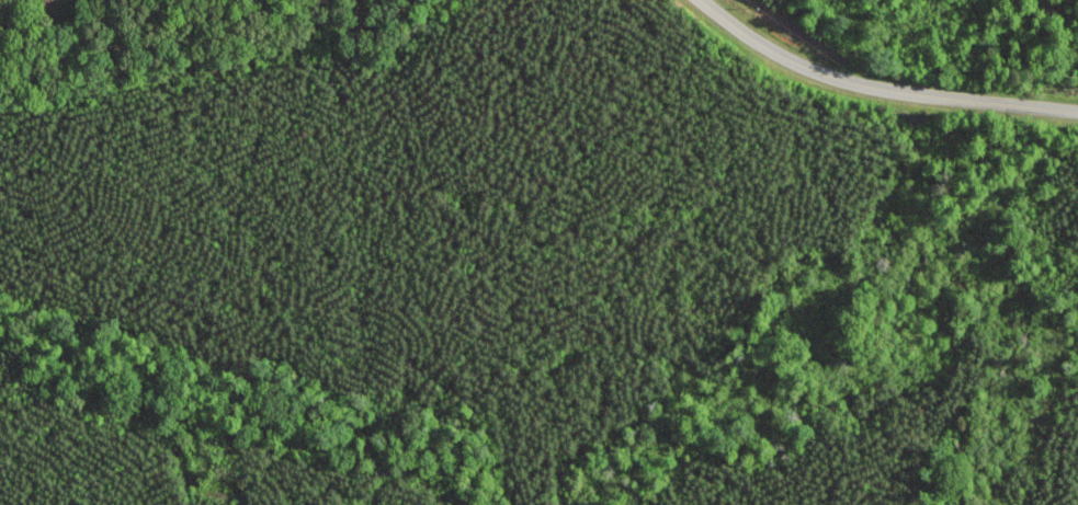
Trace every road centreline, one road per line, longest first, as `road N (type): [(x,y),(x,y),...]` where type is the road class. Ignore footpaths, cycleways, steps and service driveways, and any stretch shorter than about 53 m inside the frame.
road 1 (tertiary): [(701,0),(788,61),(842,83),(1077,113)]

